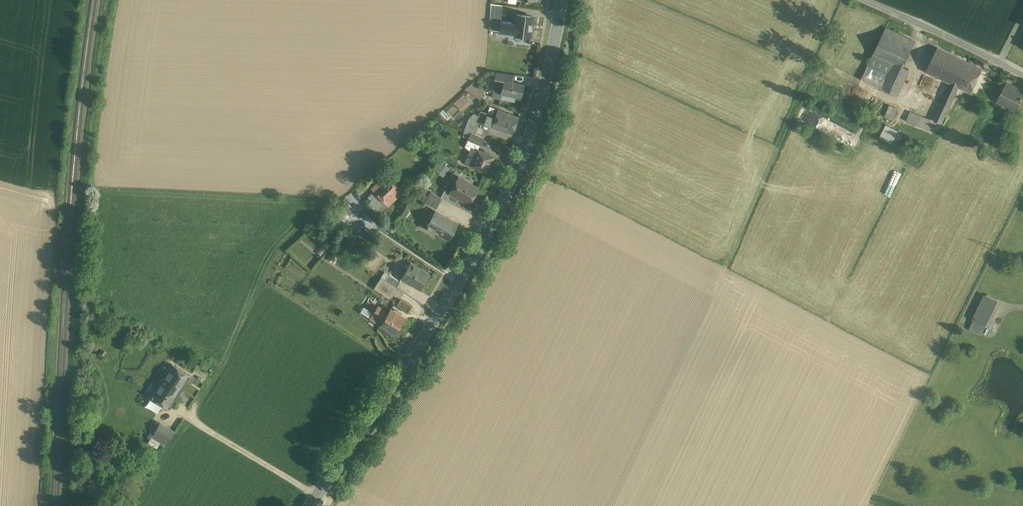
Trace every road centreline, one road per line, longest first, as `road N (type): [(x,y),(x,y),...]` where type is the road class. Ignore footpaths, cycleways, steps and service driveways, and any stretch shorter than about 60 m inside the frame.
road 1 (tertiary): [(311,505),(505,207),(554,78),(566,0)]
road 2 (residential): [(867,0),(1022,73)]

